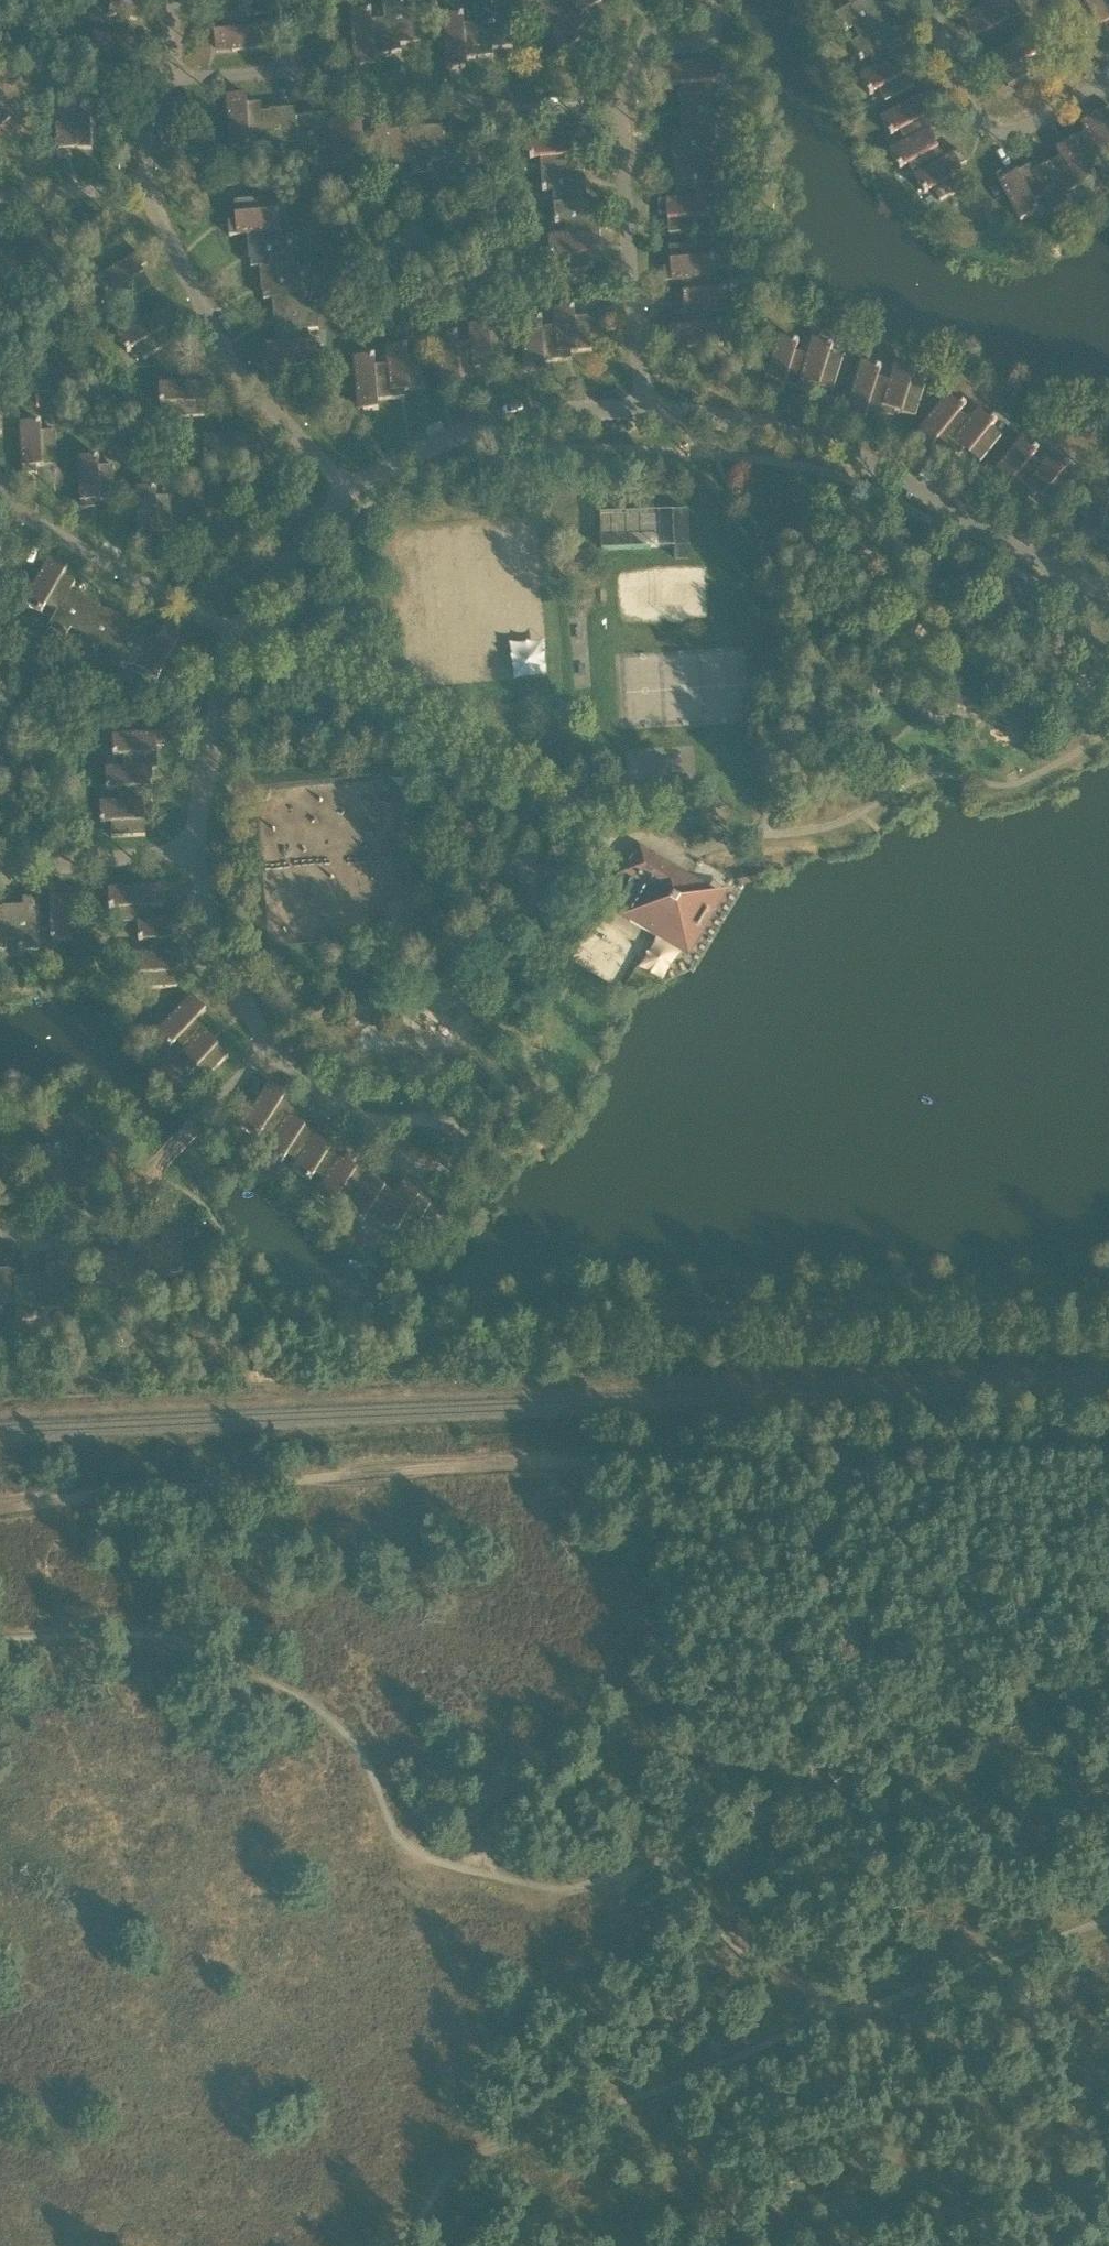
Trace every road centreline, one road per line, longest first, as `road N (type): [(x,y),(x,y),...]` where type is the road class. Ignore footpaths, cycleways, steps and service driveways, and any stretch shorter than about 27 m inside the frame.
road 1 (track): [(1108,1462),(947,1456),(890,1471),(801,1478),(551,1463),(108,1491),(0,1513)]

